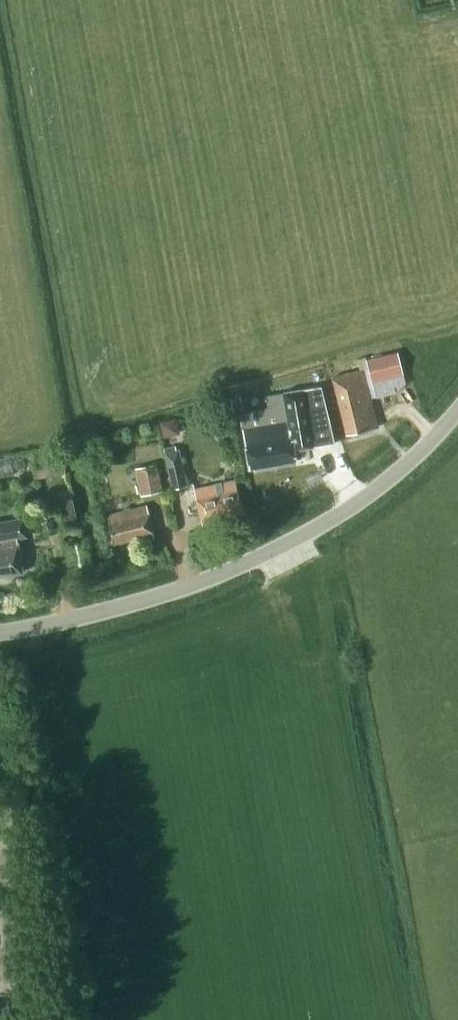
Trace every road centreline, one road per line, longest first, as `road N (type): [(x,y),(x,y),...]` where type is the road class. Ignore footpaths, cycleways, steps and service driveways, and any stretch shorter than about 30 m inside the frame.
road 1 (unclassified): [(0,630),(97,615),(310,538),(405,465),(457,407)]

